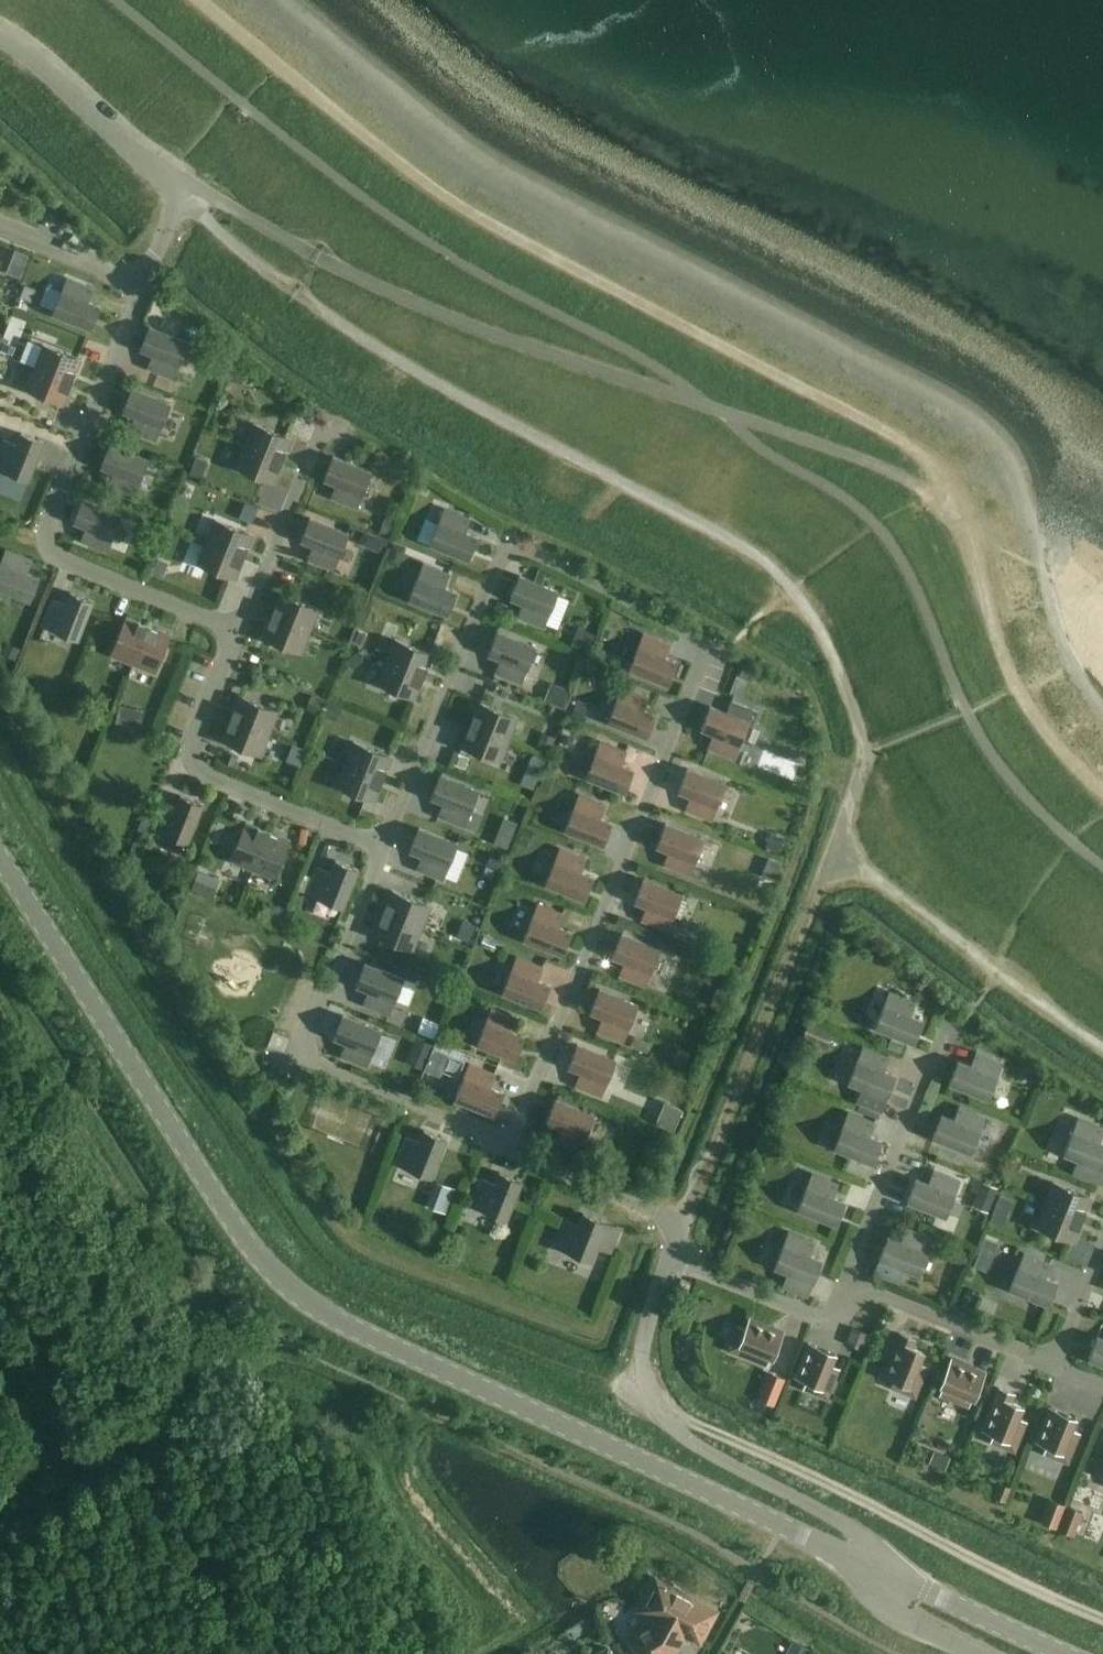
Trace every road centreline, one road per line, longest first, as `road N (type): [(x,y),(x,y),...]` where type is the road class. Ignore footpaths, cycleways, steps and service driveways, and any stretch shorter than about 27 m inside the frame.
road 1 (secondary): [(870,1566),(487,1391),(329,1315),(287,1286),(0,851)]
road 2 (residential): [(389,845),(504,565),(523,550),(710,643),(511,1154)]
road 3 (unclassified): [(867,753),(828,645),(764,561),(393,357),(268,272),(200,213)]
road 4 (unclassified): [(715,409),(466,325),(221,201),(200,213)]
road 5 (residential): [(241,630),(55,556),(48,538),(148,287)]
road 6 (residential): [(511,1154),(480,1131),(303,1052),(389,845)]
road 7 (unclassified): [(870,1566),(867,1538),(705,1450),(662,1414),(644,1366),(669,1259)]
road 8 (residential): [(389,845),(202,772),(195,748),(241,630)]
road 9 (residential): [(847,1282),(950,1030)]
road 10 (unclassified): [(200,213),(25,44),(0,31)]
road 11 (residential): [(847,1282),(1052,1366)]
road 12 (residential): [(241,630),(331,429)]
road 13 (secondary): [(1067,1653),(870,1566)]
road 14 (residential): [(669,1259),(831,1320),(847,1282)]
road 15 (residential): [(684,1224),(511,1154)]
road 16 (residential): [(148,287),(0,230)]
road 17 (unclassified): [(981,1653),(881,1601),(870,1566)]
road 18 (residential): [(1052,1366),(1102,1247)]

